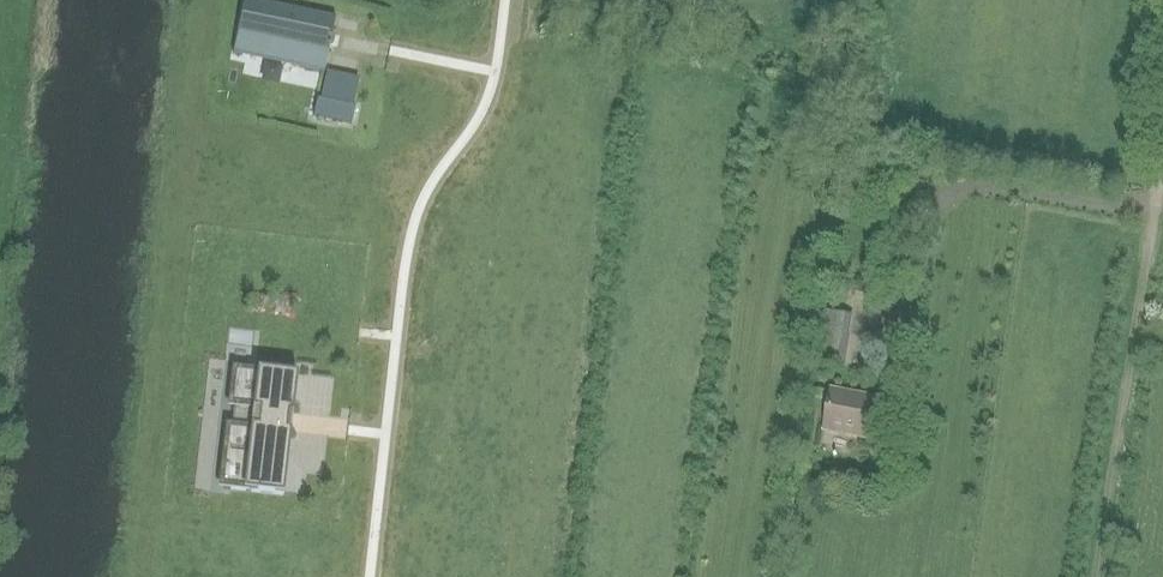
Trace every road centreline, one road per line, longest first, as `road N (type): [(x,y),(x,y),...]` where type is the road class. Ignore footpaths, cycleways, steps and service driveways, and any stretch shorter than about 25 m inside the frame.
road 1 (residential): [(505,0),(485,123),(436,174),(412,233),(372,576)]

